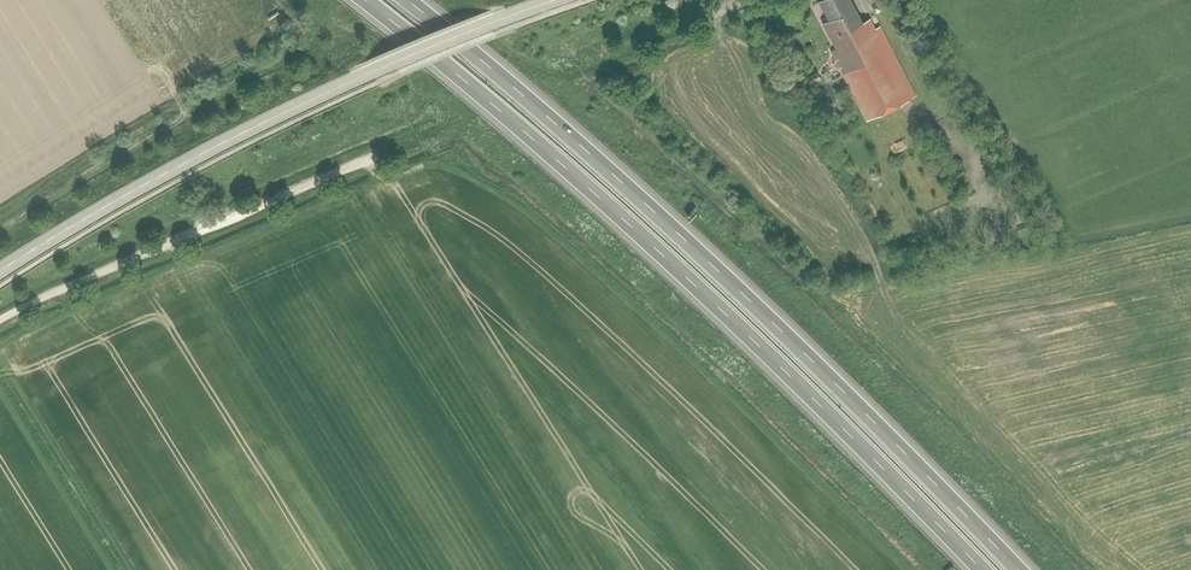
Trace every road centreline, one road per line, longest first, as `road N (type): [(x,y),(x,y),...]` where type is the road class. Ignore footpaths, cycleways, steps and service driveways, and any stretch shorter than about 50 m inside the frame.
road 1 (motorway): [(362,0),(705,296),(981,569)]
road 2 (motorway): [(1017,569),(727,279),(405,0)]
road 3 (tertiary): [(546,0),(254,126),(0,271)]

